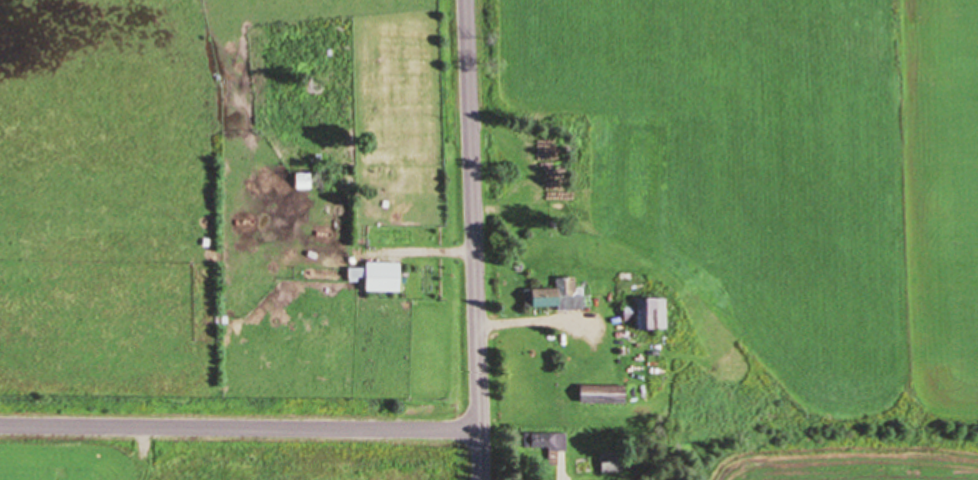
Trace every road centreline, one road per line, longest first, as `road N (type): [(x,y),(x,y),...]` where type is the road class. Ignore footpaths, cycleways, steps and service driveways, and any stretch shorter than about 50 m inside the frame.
road 1 (residential): [(480,431),(0,426)]
road 2 (residential): [(480,479),(465,0)]

